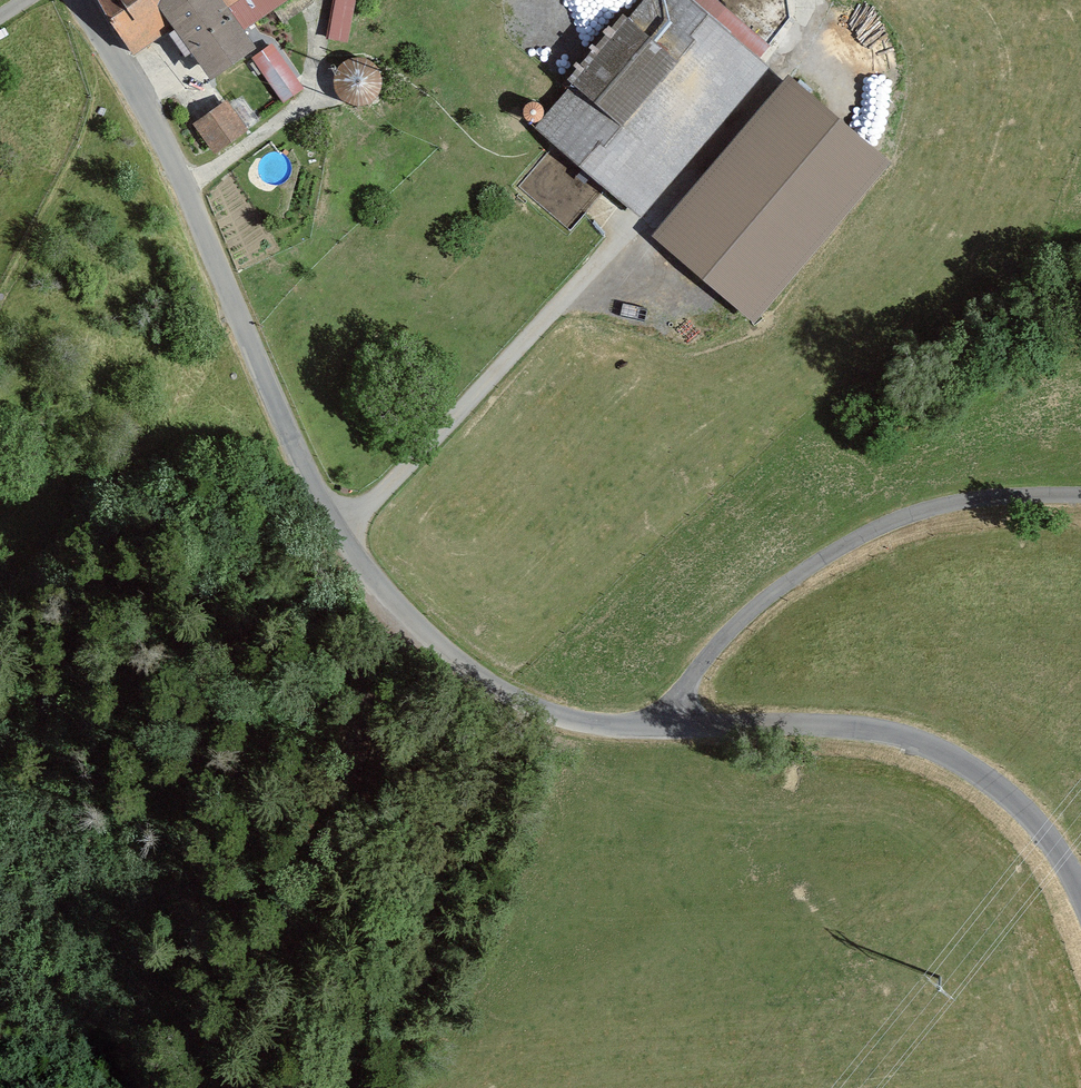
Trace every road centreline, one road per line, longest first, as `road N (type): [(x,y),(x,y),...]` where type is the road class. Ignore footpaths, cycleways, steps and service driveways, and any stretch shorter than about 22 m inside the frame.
road 1 (unclassified): [(67,0),(196,211),(342,530),(426,638),(565,718),(911,741),(968,767),(1032,817),(1080,886)]
road 2 (track): [(342,530),(722,164),(805,46),(797,0)]
road 3 (track): [(213,1087),(224,1008),(310,795),(356,708),(426,638)]
road 4 (track): [(667,725),(696,664),(747,606),(807,568),(886,528),(956,505),(1080,499)]

